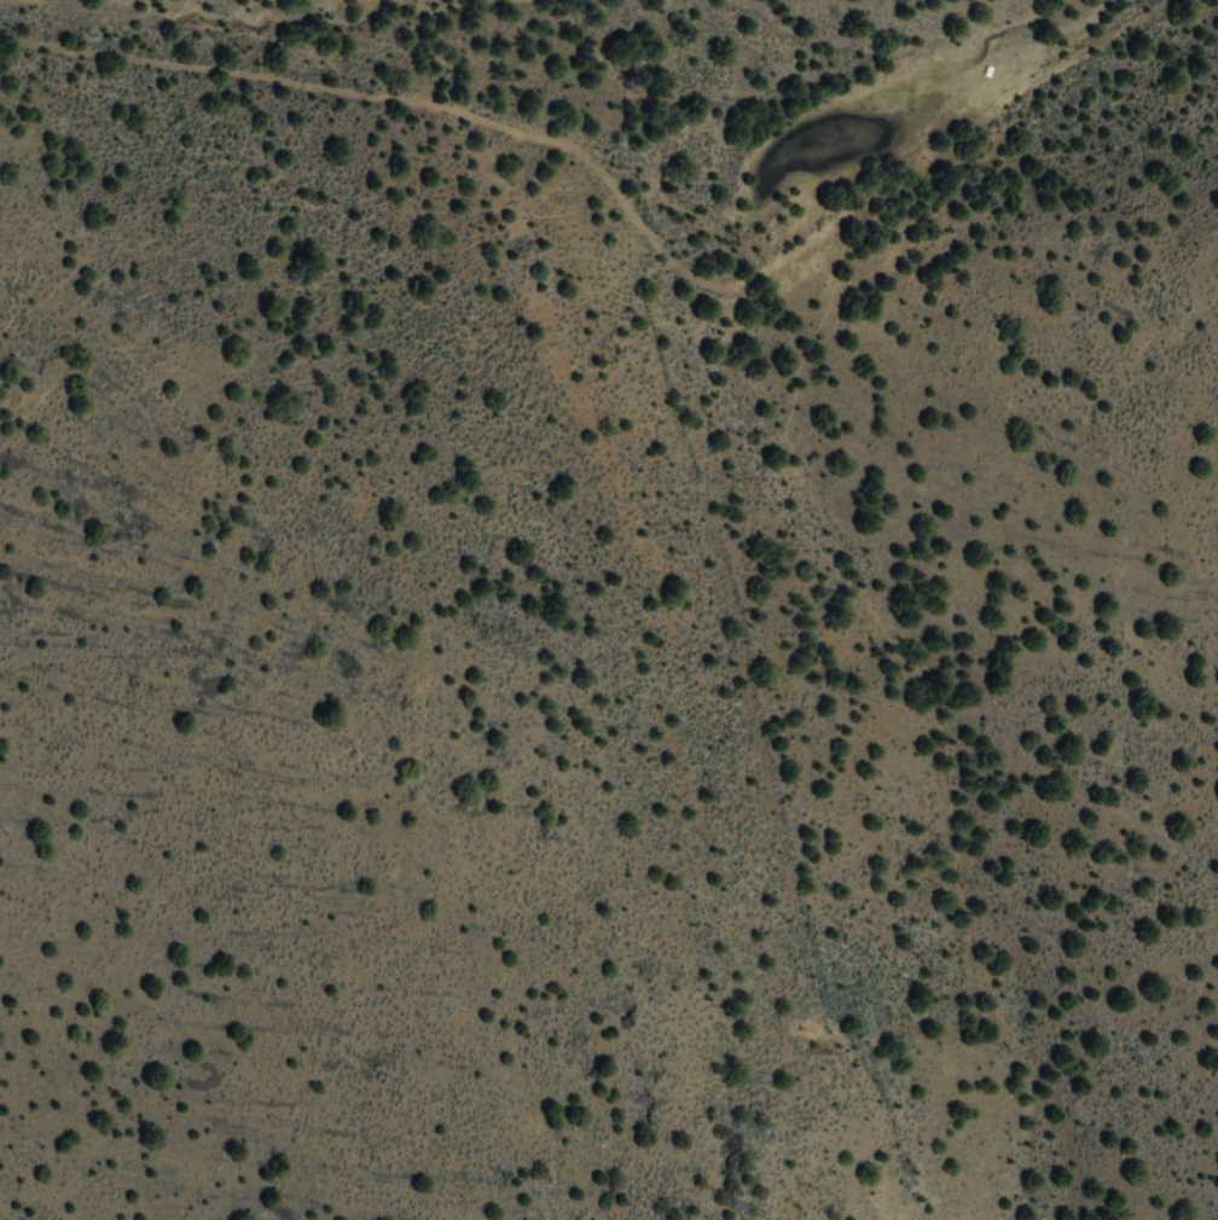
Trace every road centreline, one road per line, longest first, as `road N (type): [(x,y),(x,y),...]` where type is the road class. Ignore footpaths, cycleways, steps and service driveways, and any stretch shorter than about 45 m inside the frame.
road 1 (track): [(0,32),(505,124),(592,163),(677,257),(729,284),(783,265),(1042,81),(1178,0)]
road 2 (track): [(628,202),(661,374),(737,583),(778,800),(834,1009)]

